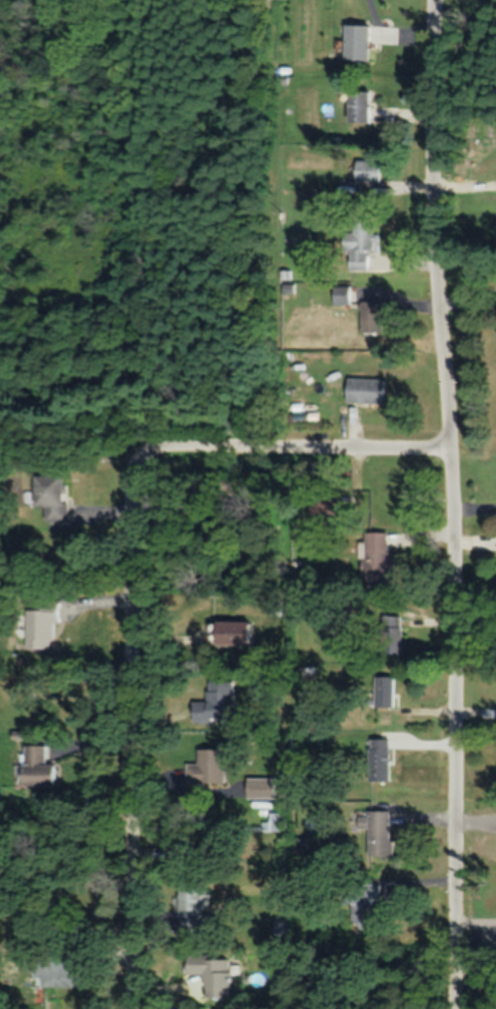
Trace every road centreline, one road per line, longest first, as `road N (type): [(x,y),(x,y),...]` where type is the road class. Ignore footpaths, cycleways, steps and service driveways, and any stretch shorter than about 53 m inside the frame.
road 1 (residential): [(441,0),(430,117),(452,455),(454,1008)]
road 2 (residential): [(452,455),(181,451),(140,463),(131,502),(133,1008)]

